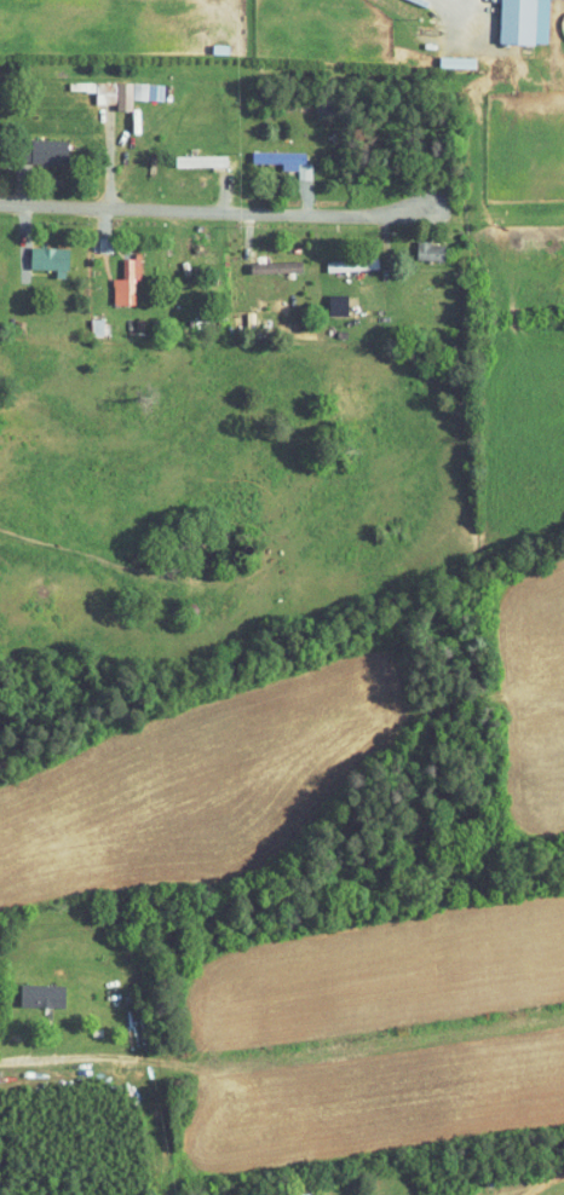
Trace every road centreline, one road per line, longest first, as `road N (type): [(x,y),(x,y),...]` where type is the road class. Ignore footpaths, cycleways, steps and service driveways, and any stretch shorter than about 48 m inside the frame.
road 1 (residential): [(0,200),(471,218)]

